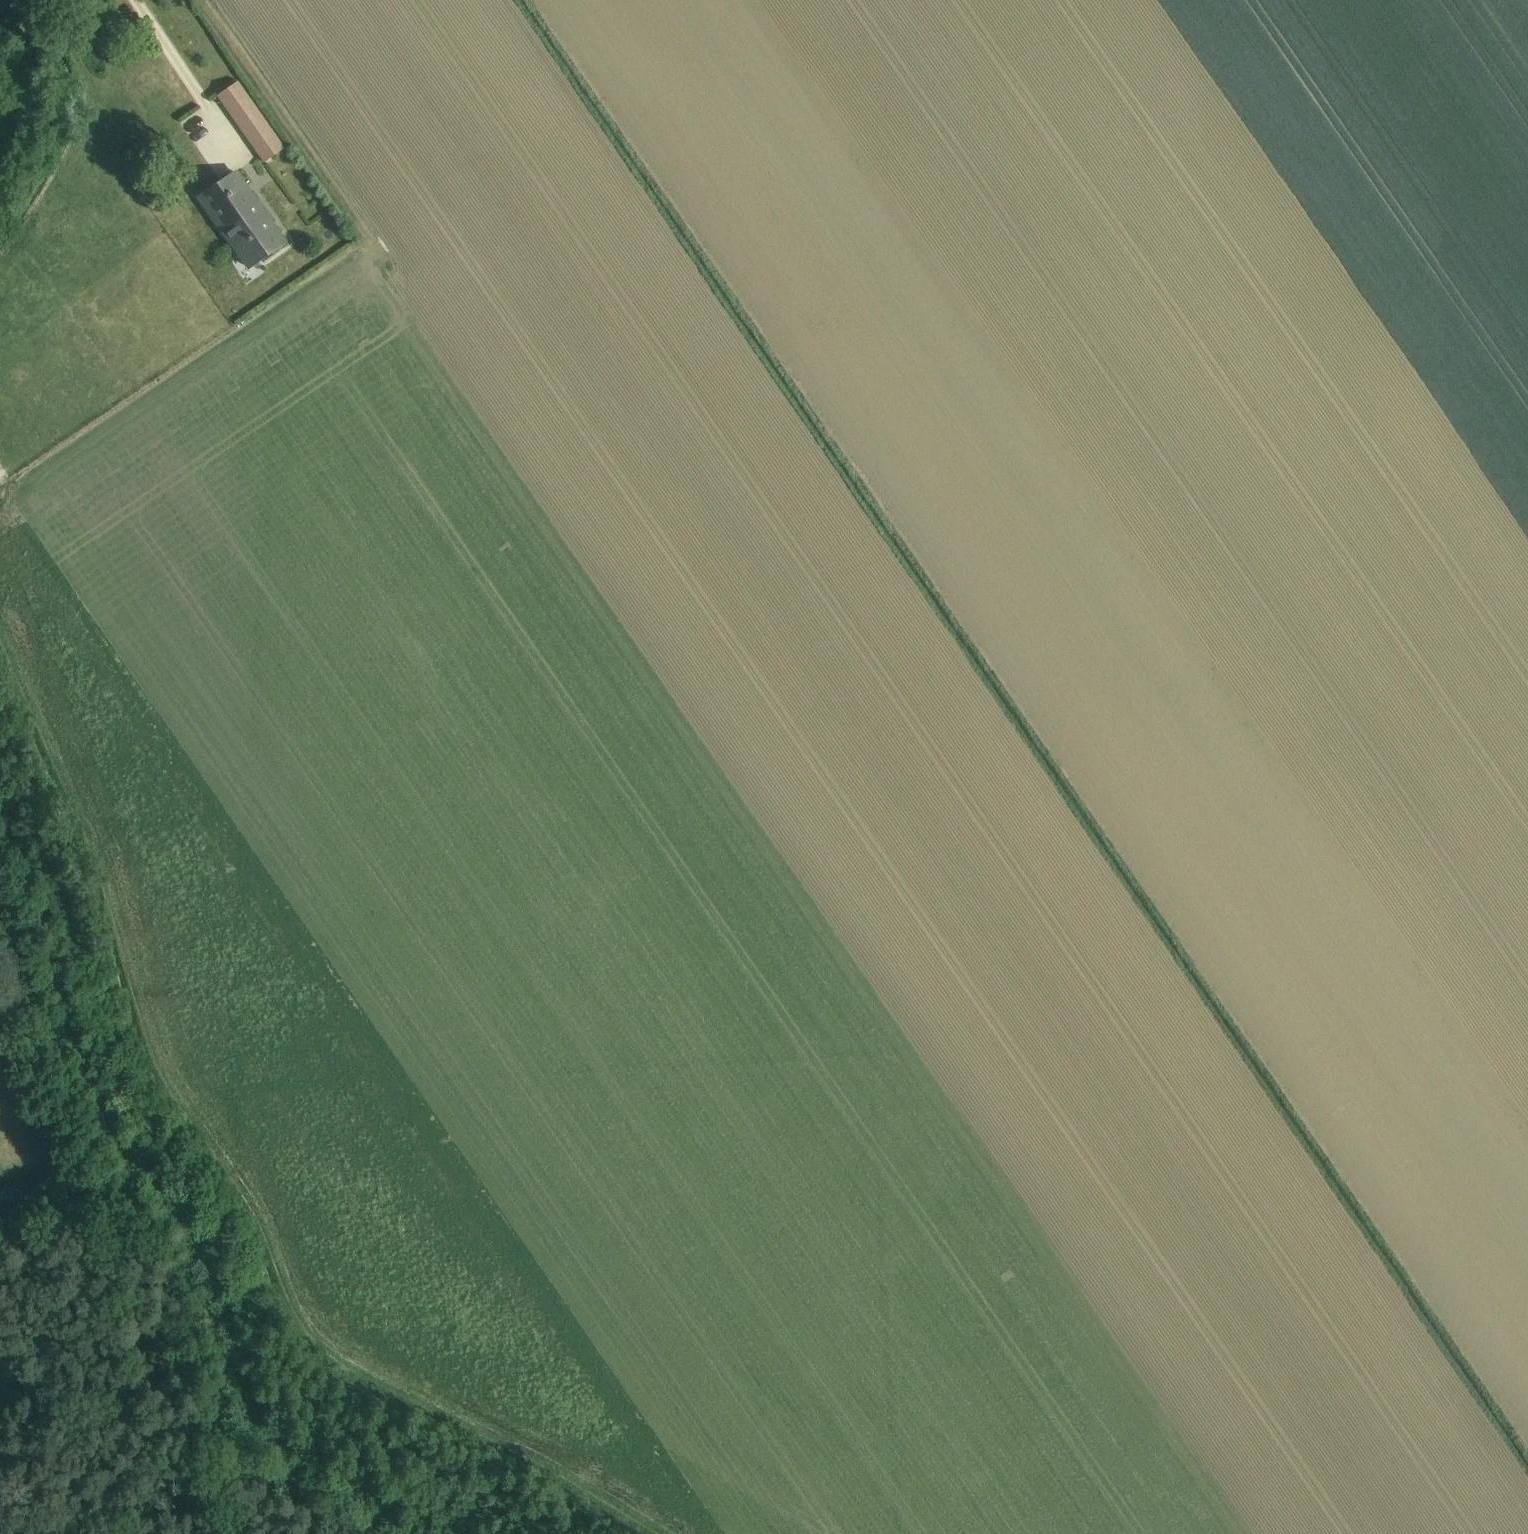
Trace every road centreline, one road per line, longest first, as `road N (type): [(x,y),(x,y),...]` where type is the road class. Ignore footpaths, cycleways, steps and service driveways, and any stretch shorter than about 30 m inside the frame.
road 1 (track): [(447,1533),(287,1443),(255,1413),(214,1283),(156,1181)]
road 2 (track): [(156,1181),(105,1120),(0,815)]
road 3 (track): [(0,125),(16,102),(27,61),(25,10),(16,0)]

